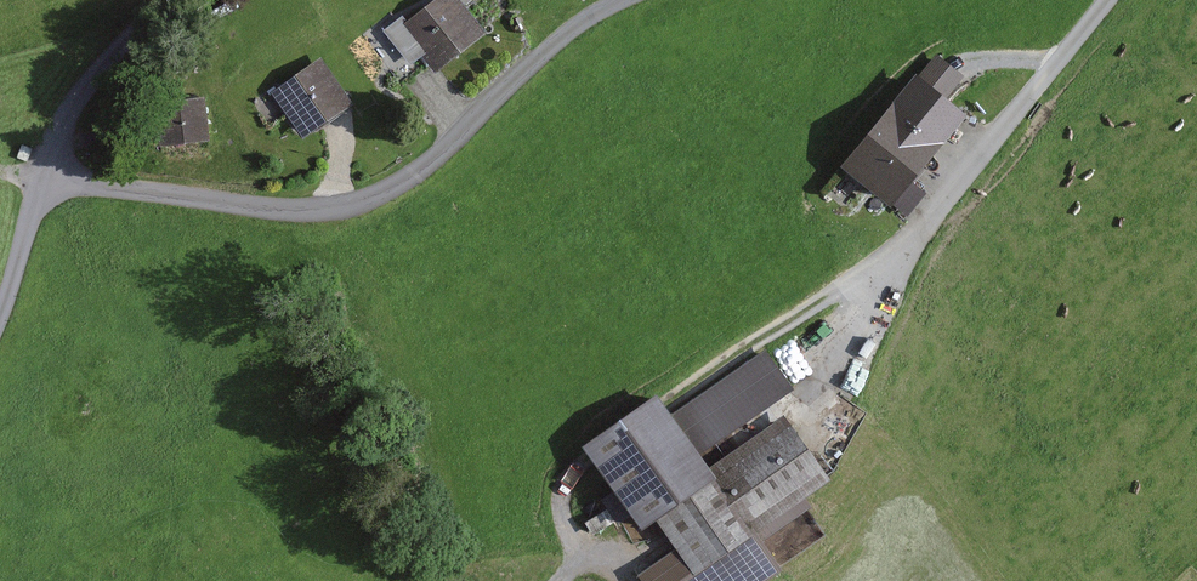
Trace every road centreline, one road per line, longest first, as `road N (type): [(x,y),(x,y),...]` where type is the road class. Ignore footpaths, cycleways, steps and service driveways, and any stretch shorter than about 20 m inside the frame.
road 1 (unclassified): [(42,178),(301,212),(375,194),(605,0)]
road 2 (track): [(561,580),(572,572),(571,472),(737,351),(869,273),(953,185)]
road 3 (track): [(855,391),(953,185),(1107,0)]
road 4 (unclassified): [(167,0),(72,98),(42,178)]
road 5 (unclassified): [(42,178),(0,334)]

